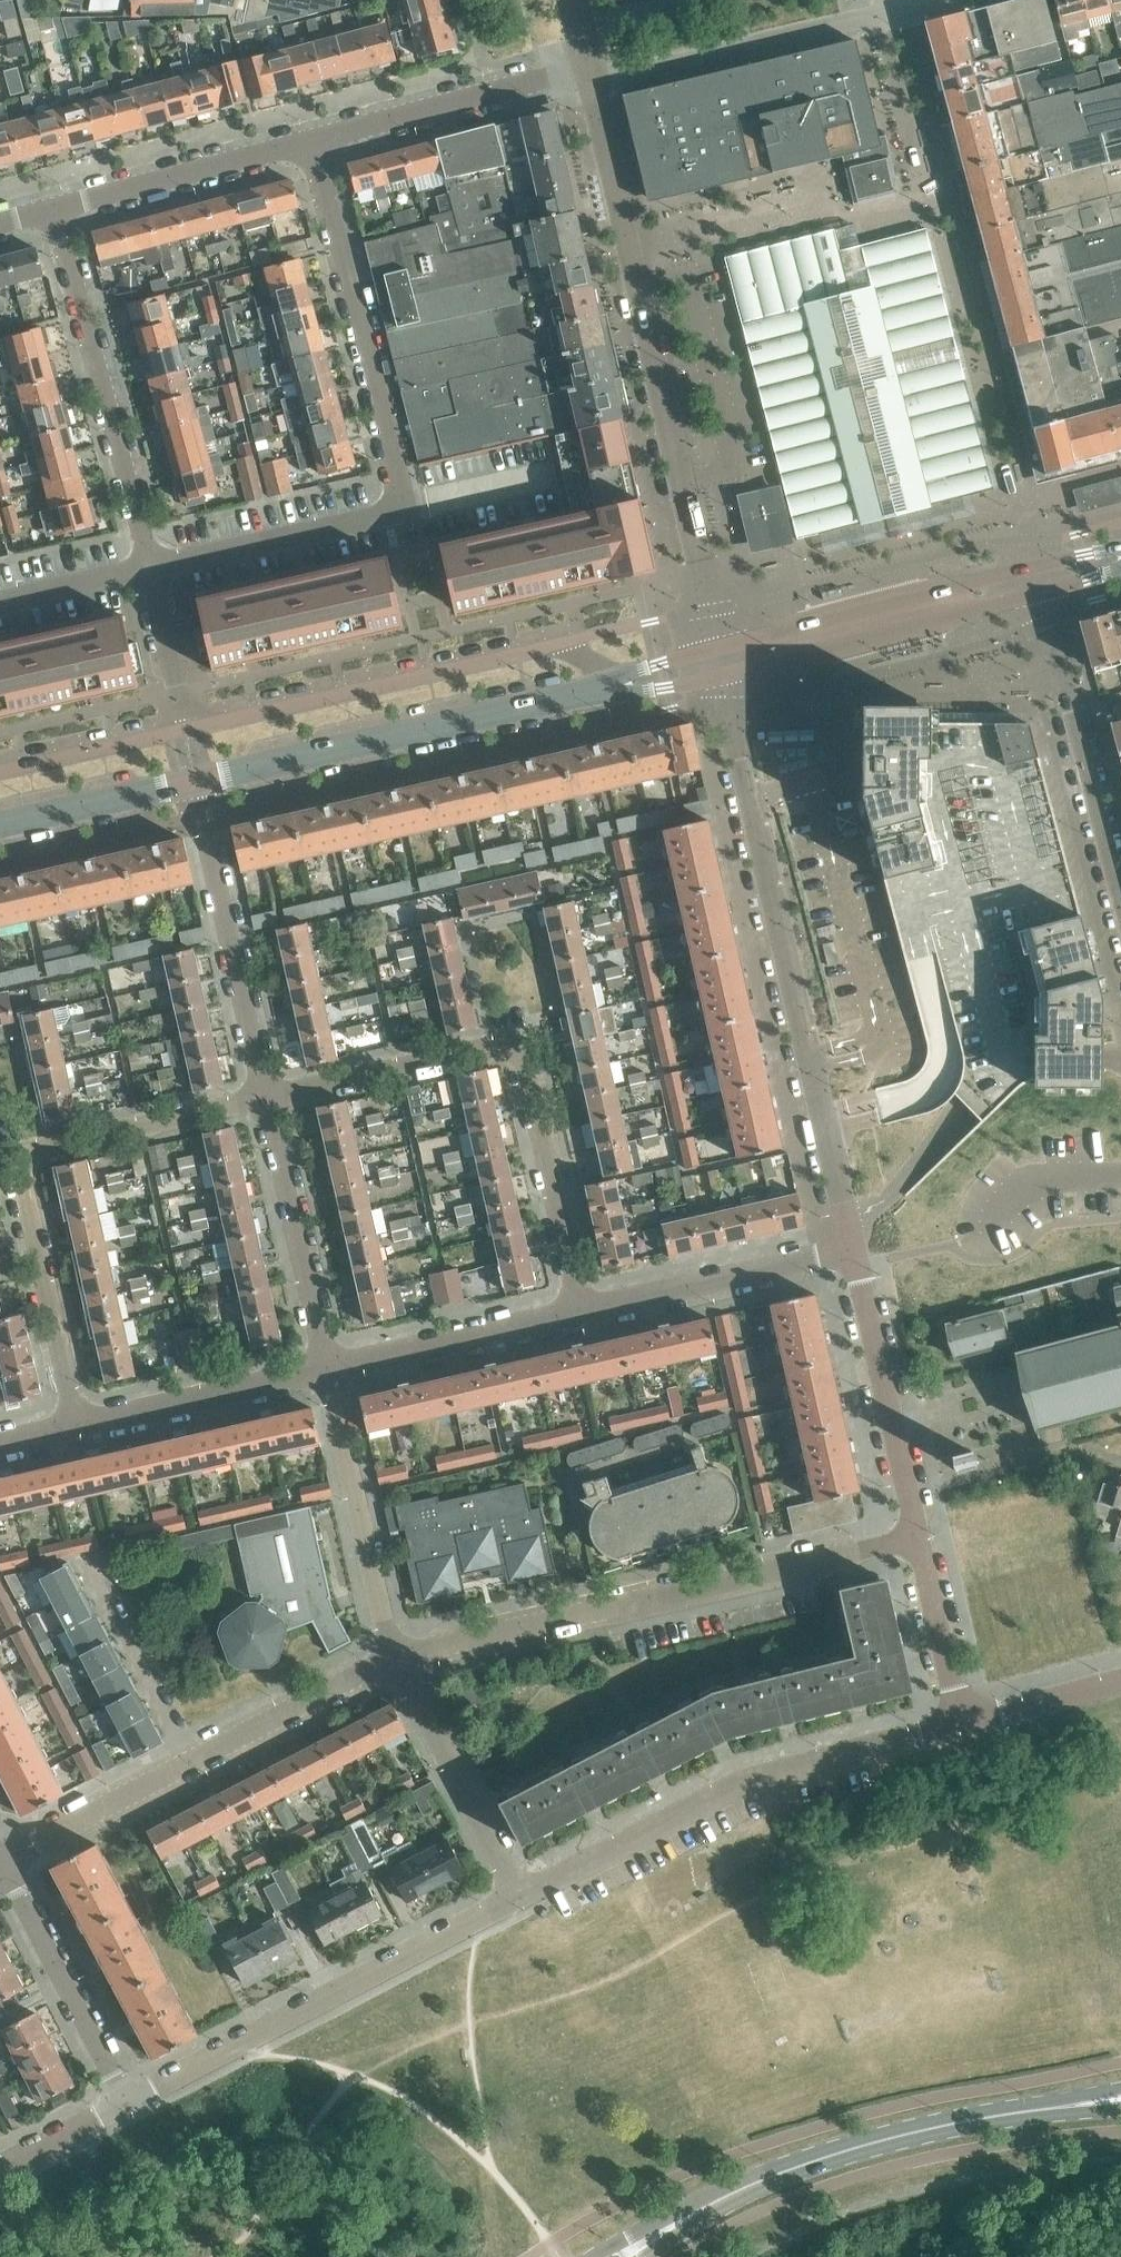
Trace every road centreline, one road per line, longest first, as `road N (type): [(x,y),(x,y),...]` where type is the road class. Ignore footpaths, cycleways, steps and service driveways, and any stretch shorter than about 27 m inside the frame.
road 1 (residential): [(151,568),(378,516),(396,504),(312,141)]
road 2 (tertiary): [(718,660),(852,1246)]
road 3 (residential): [(395,1659),(918,1537)]
road 4 (residential): [(581,1311),(523,1059),(513,1047),(264,1099)]
road 5 (residential): [(264,1099),(25,1158),(21,1182),(76,1424)]
road 6 (residential): [(518,1898),(740,1783),(961,1724)]
road 7 (residential): [(623,684),(565,642),(185,727)]
road 8 (residential): [(688,510),(590,66)]
road 9 (residential): [(124,2103),(518,1898)]
road 10 (tertiary): [(194,780),(623,684)]
road 11 (residential): [(151,568),(54,208)]
road 12 (secondary): [(1038,2109),(869,2143),(715,2201)]
road 13 (tertiary): [(1120,904),(1037,580)]
road 14 (residential): [(264,1099),(194,780)]
road 15 (tertiary): [(741,655),(767,661),(826,652),(937,623),(1037,580)]
road 16 (tertiary): [(1037,580),(929,591),(818,619),(741,655)]
road 17 (tertiary): [(852,1246),(918,1537)]
road 18 (residential): [(395,1659),(327,1369)]
road 19 (residential): [(312,141),(590,66)]
road 20 (residential): [(852,1246),(581,1311)]
road 21 (residential): [(327,1369),(264,1099)]
road 22 (residential): [(518,1898),(395,1659)]
road 23 (residential): [(54,208),(312,141)]
road 24 (residential): [(124,2103),(0,1870)]
road 25 (residential): [(581,1311),(327,1369)]
road 26 (residential): [(327,1369),(76,1424)]
road 27 (residential): [(189,1761),(395,1659)]
road 28 (residential): [(189,1761),(86,1561)]
road 29 (residential): [(0,1860),(189,1761)]
road 30 (tertiary): [(0,824),(194,780)]
road 31 (tertiary): [(918,1537),(961,1724)]
road 32 (residential): [(185,727),(0,769)]
road 33 (tertiary): [(961,1724),(1120,1681)]
road 34 (residential): [(185,727),(151,568)]
road 35 (residential): [(0,601),(151,568)]
road 36 (residential): [(688,510),(718,660)]
road 37 (residential): [(0,2167),(124,2103)]
road 38 (secondary): [(715,2201),(589,2256)]

